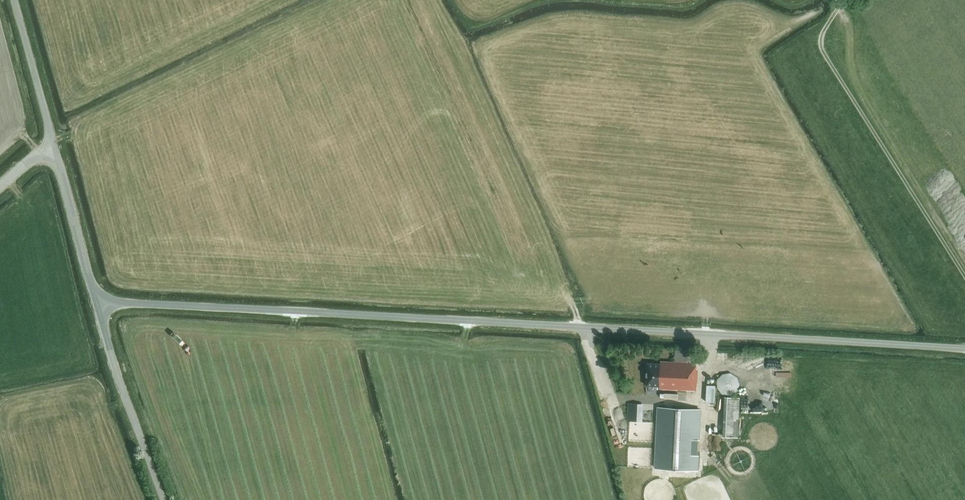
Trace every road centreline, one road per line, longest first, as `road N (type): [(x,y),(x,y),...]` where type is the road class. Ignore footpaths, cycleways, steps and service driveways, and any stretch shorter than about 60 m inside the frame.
road 1 (unclassified): [(964,347),(96,302)]
road 2 (track): [(964,276),(823,51),(822,34),(844,0)]
road 3 (unclassified): [(166,499),(96,302)]
road 4 (unclassified): [(96,302),(53,148)]
road 5 (unclassified): [(53,148),(14,0)]

